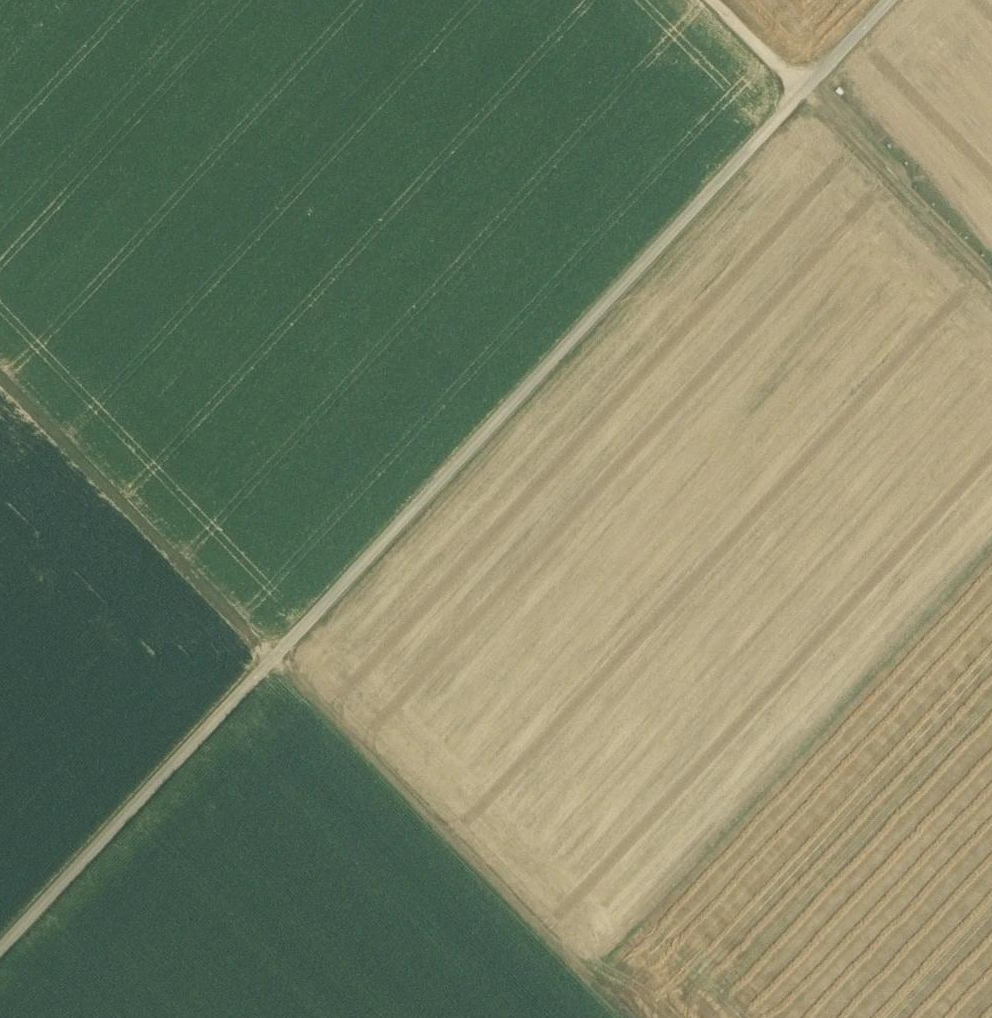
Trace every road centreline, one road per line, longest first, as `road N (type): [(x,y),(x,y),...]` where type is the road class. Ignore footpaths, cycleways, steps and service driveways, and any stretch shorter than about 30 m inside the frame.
road 1 (track): [(806,92),(275,657)]
road 2 (track): [(632,1017),(275,657)]
road 3 (track): [(275,657),(0,951)]
road 4 (track): [(0,374),(275,657)]
road 5 (track): [(991,277),(806,92)]
road 6 (track): [(806,92),(714,0)]
road 7 (track): [(892,0),(806,92)]

